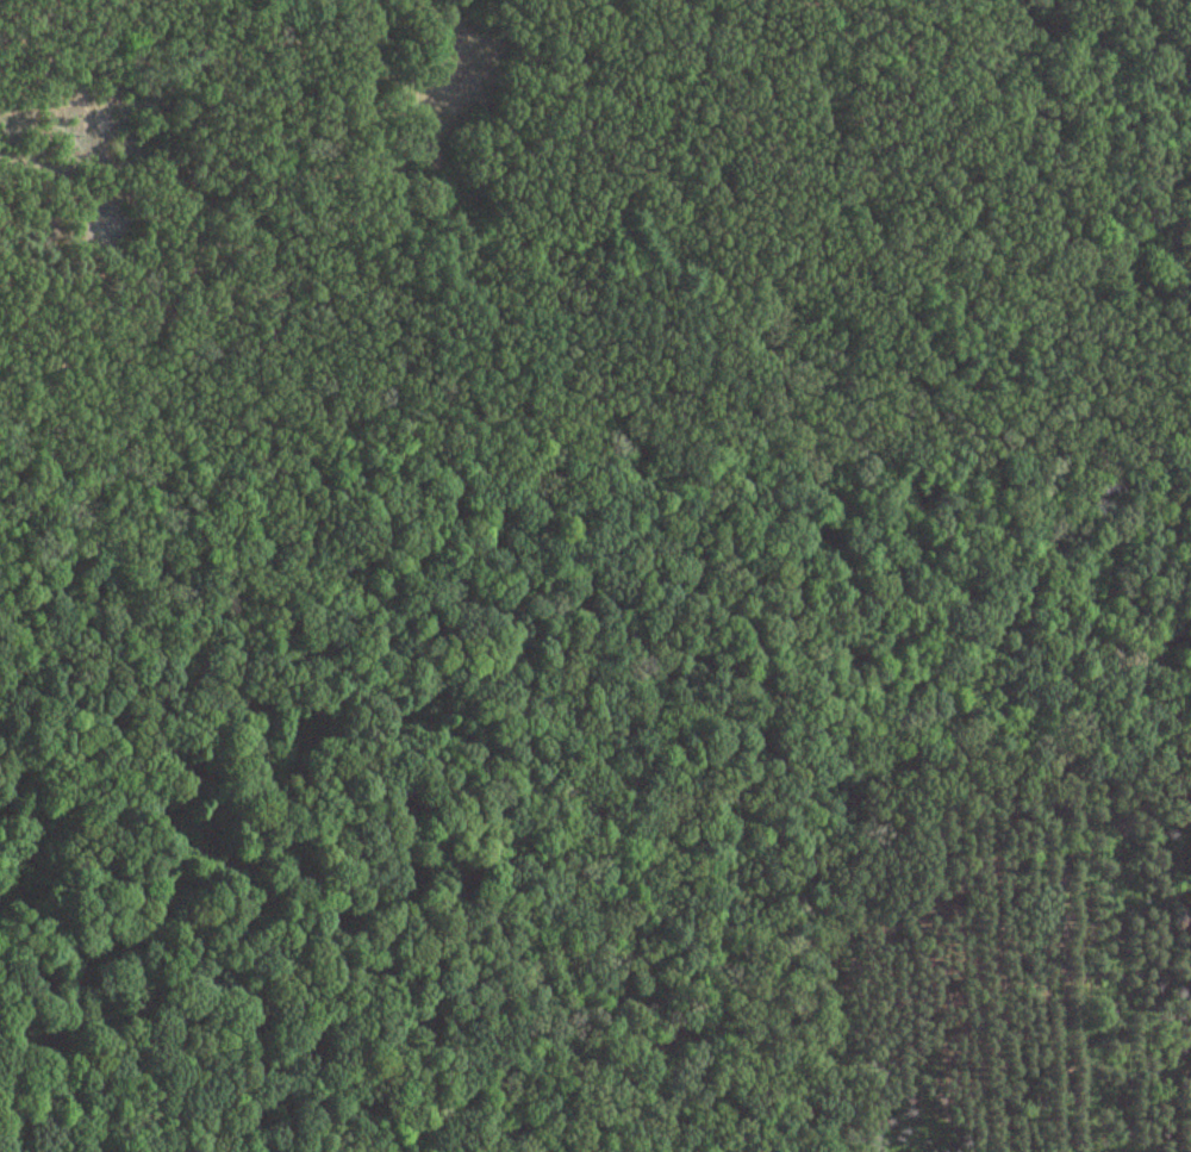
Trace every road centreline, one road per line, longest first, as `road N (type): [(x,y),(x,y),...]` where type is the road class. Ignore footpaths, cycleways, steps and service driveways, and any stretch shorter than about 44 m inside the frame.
road 1 (track): [(1190,4),(990,41),(821,0)]

